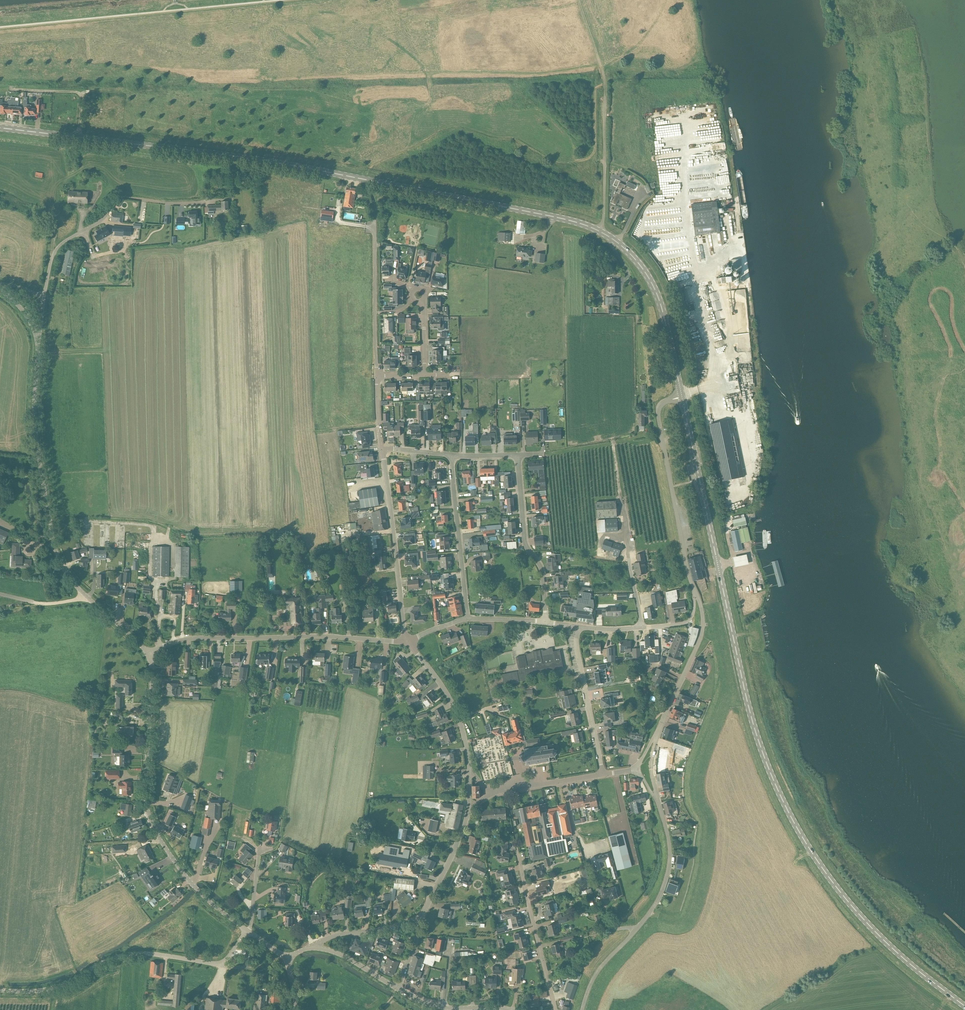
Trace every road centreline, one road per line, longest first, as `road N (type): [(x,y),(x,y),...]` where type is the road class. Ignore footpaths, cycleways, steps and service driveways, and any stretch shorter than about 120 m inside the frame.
road 1 (secondary): [(682,397),(650,280),(617,242),(583,224),(260,160),(0,128)]
road 2 (secondary): [(964,1006),(854,909),(780,794),(751,717),(682,397)]
road 3 (unclassified): [(149,654),(85,597),(58,560),(39,458),(38,356)]
road 4 (unclassified): [(248,931),(199,891),(151,822),(149,654)]
road 5 (unclassified): [(149,654),(197,638),(407,641)]
road 6 (residential): [(582,1009),(600,967),(645,919),(665,882),(667,831),(657,798)]
road 7 (tertiary): [(0,991),(58,987),(124,956),(222,964)]
road 8 (residential): [(45,297),(54,252),(118,199),(204,203)]
road 9 (unclassified): [(693,590),(658,412),(660,404),(682,397)]
road 10 (residential): [(407,641),(382,450)]
road 11 (residential): [(545,621),(541,570),(524,538),(518,456)]
road 12 (residential): [(468,619),(451,456)]
road 13 (residential): [(555,1009),(518,854)]
road 14 (residential): [(658,734),(701,639),(693,590)]
road 15 (residential): [(603,774),(579,626)]
road 16 (residential): [(468,772),(453,705),(407,641)]
road 17 (unclassified): [(579,626),(685,623),(694,611),(693,590)]
road 18 (residential): [(249,444),(264,429),(324,424),(321,372)]
road 19 (residential): [(338,294),(306,299),(280,276),(220,273)]

